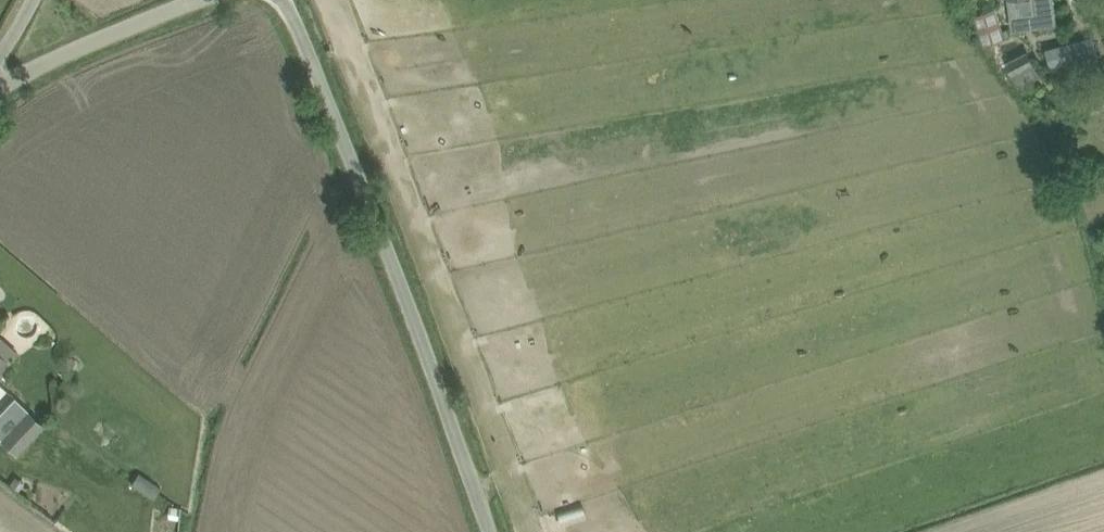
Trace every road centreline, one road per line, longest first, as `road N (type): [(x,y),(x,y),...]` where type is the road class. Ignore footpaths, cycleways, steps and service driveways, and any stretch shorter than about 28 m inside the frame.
road 1 (unclassified): [(491,531),(443,386),(290,0)]
road 2 (unclassified): [(0,84),(211,0)]

